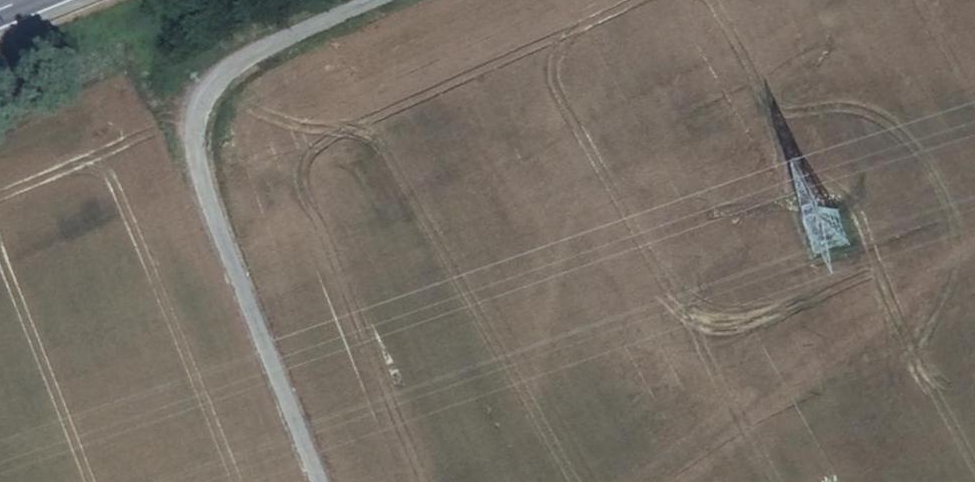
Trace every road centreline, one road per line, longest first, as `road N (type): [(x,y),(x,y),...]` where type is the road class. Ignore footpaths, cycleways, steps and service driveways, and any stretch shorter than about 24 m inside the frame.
road 1 (unclassified): [(320,481),(210,206),(198,162),(199,116),(223,77),(258,55),(385,0)]

